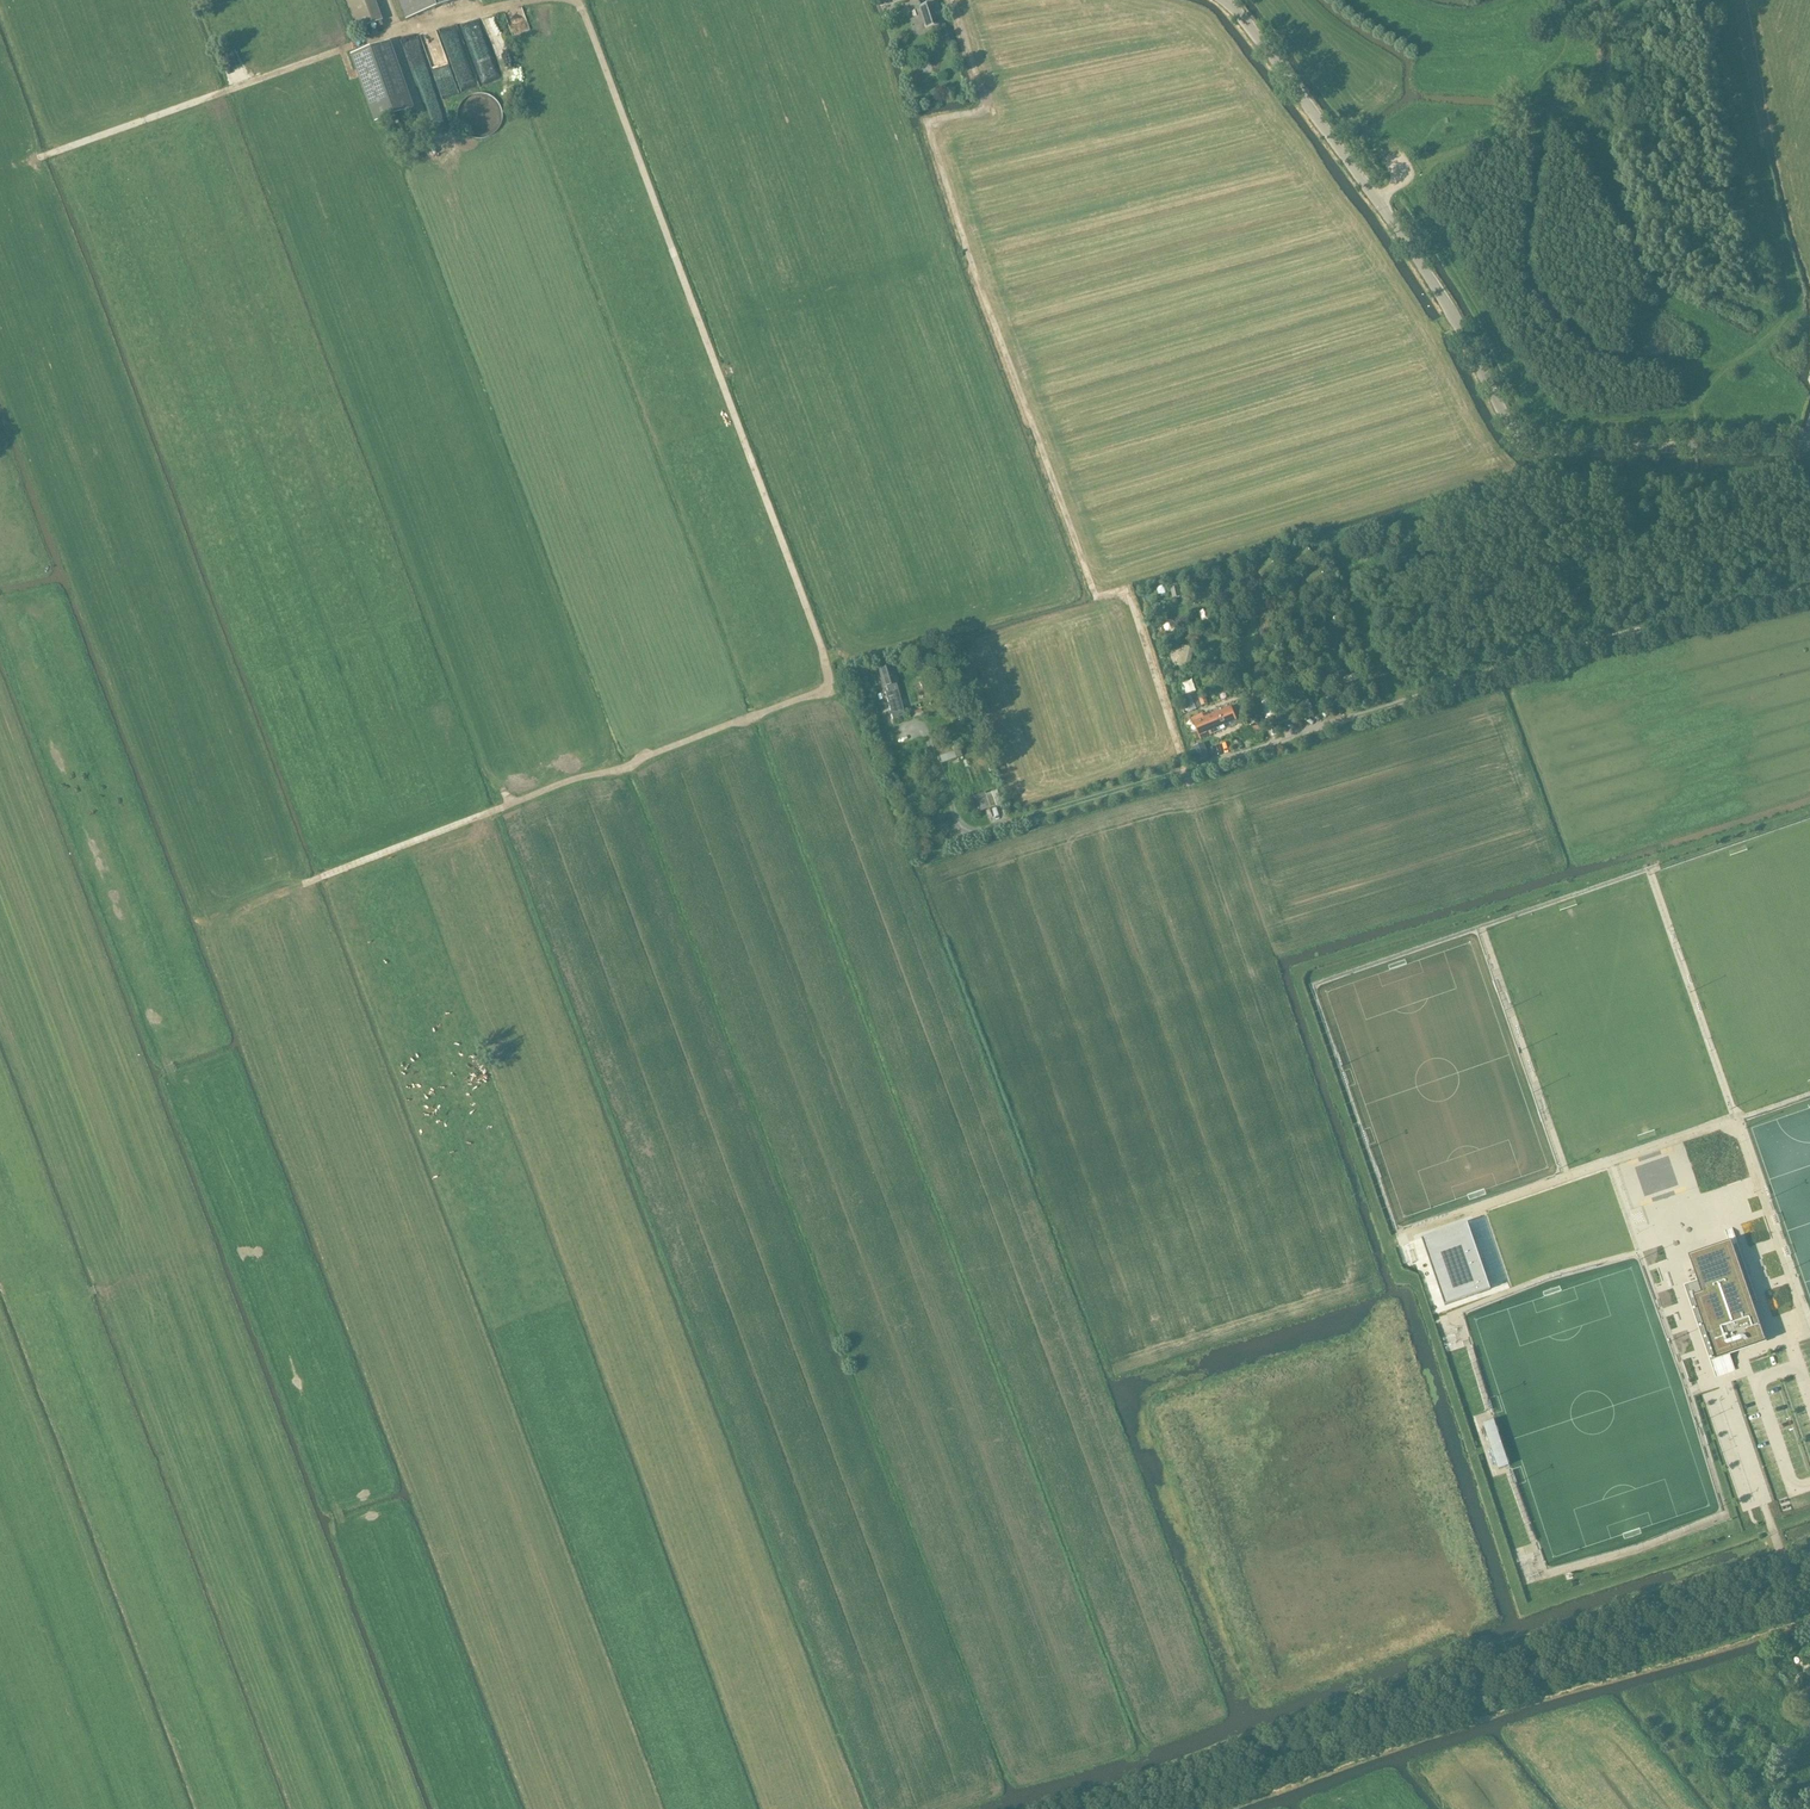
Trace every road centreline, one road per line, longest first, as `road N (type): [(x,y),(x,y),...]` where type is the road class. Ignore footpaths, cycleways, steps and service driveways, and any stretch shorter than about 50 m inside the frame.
road 1 (track): [(316,874),(834,681),(833,647),(594,10),(576,0)]
road 2 (track): [(1193,786),(1127,590),(1097,597),(971,261),(929,123),(986,110),(953,0)]
road 3 (unclassified): [(1809,454),(1782,445),(1561,451),(1522,437),(1376,199),(1242,15),(1222,0)]
road 4 (track): [(1731,601),(1405,700),(1349,541)]
road 5 (track): [(1405,700),(986,829)]
road 6 (track): [(396,32),(44,150)]
road 7 (track): [(521,0),(396,32),(384,0)]

